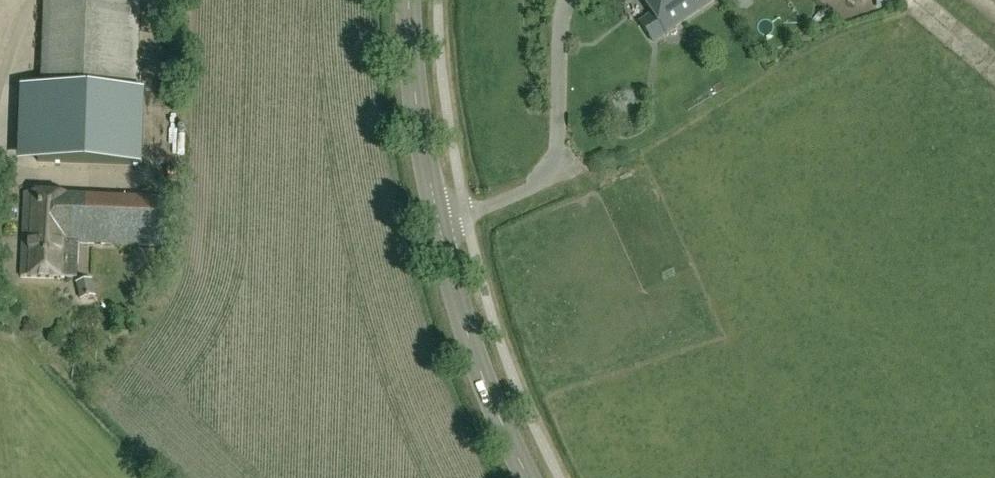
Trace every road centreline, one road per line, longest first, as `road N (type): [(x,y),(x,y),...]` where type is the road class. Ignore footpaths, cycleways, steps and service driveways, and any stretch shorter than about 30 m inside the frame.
road 1 (tertiary): [(528,477),(483,378),(447,258),(418,117),(409,0)]

